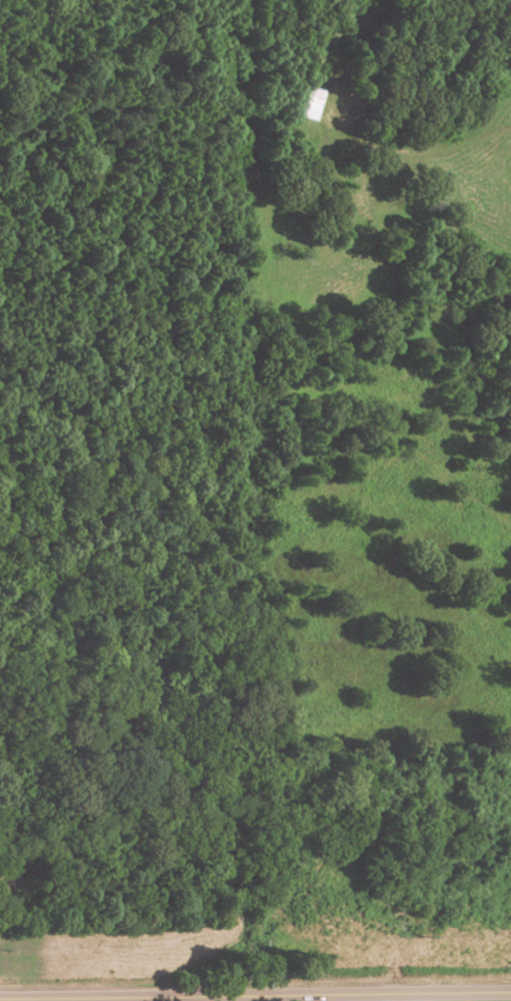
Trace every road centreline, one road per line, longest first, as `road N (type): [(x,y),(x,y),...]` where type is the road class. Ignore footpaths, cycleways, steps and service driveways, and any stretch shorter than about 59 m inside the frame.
road 1 (tertiary): [(0,999),(510,991)]

